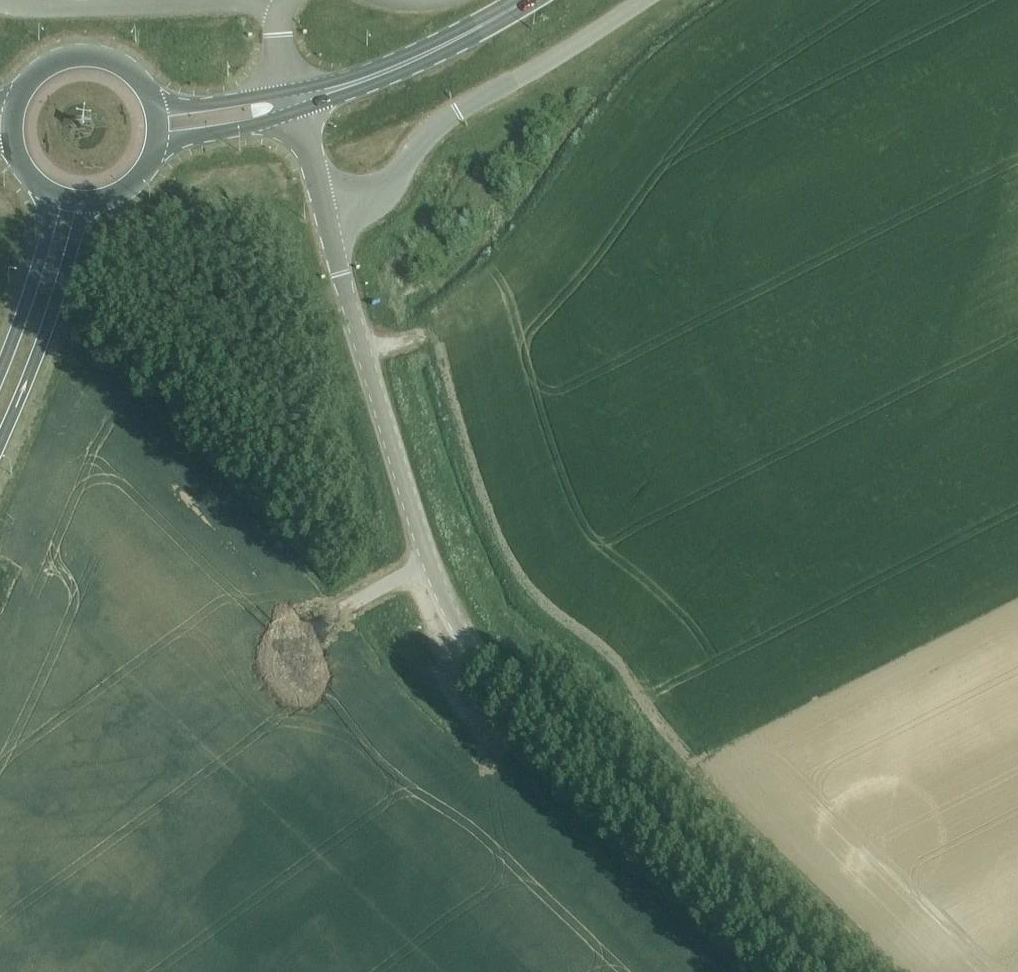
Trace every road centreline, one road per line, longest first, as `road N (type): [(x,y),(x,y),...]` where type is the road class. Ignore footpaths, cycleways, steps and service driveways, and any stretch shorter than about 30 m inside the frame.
road 1 (tertiary): [(799,971),(519,703),(470,646),(431,566),(325,213)]
road 2 (unclassified): [(325,213),(373,197),(439,122),(644,0)]
road 3 (unclassified): [(0,5),(282,6)]
road 4 (trunk): [(0,436),(95,203)]
road 5 (trunk): [(524,0),(392,70),(297,101)]
road 6 (trunk): [(153,98),(124,64),(79,53),(37,69),(12,107)]
road 7 (trunk): [(45,192),(49,222),(0,364)]
road 8 (trunk): [(156,151),(297,101)]
road 9 (trunk): [(297,101),(188,106),(153,98)]

